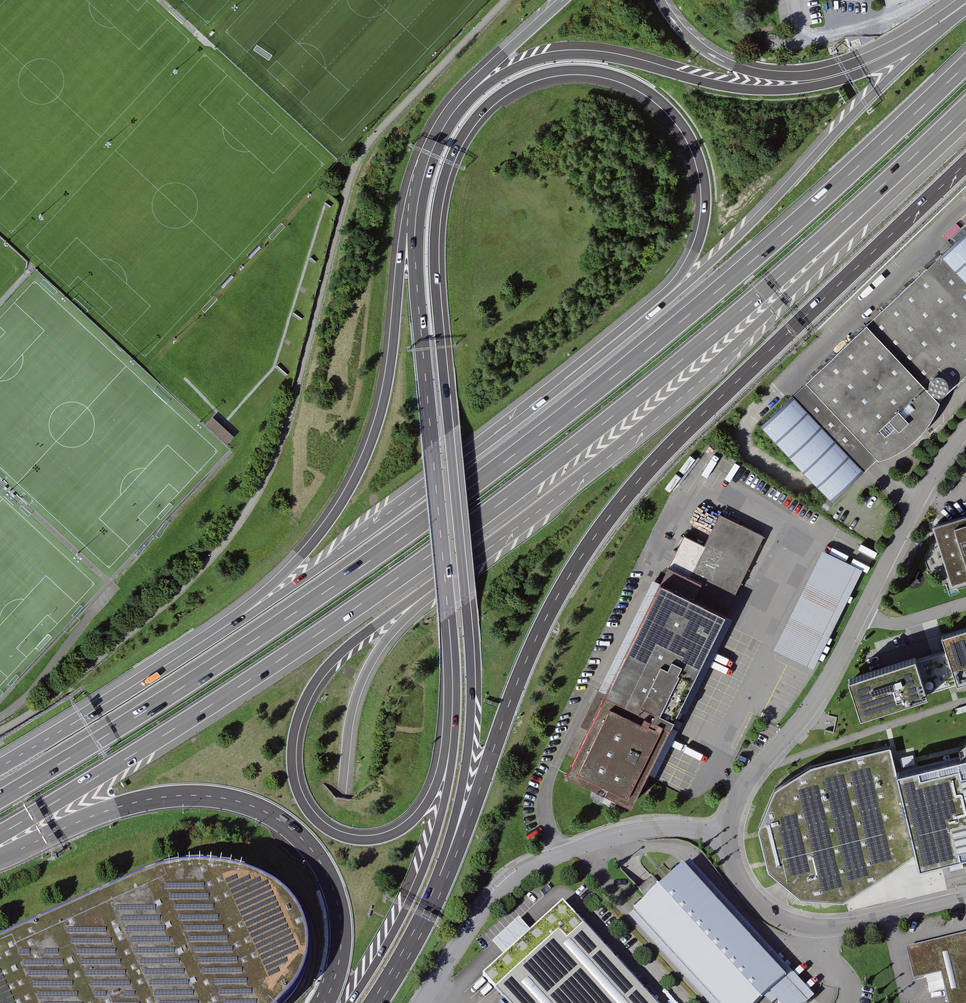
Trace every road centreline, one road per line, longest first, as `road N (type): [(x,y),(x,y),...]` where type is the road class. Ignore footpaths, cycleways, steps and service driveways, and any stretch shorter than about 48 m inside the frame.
road 1 (motorway): [(442,881),(470,694),(436,221),(463,136),(484,108),(521,83),(577,71),(623,80),(664,106),(692,145),(705,192),(699,239),(672,287),(638,322)]
road 2 (motorway): [(965,64),(751,261),(473,485),(253,641),(0,798)]
road 3 (motorway): [(0,835),(242,685),(495,508),(710,337),(965,109)]
road 4 (motorway): [(442,881),(537,638),(594,538),(676,441),(965,163)]
road 5 (motorway): [(431,591),(660,416),(965,125)]
road 6 (motorway): [(931,36),(850,77),(778,90),(596,54),(528,61),(483,87),(452,124),(415,234)]
road 7 (motorway): [(450,634),(446,746),(427,801),(385,836),(330,831),(309,811),(294,776),(304,703),(349,646),(431,591)]
road 8 (motorway): [(638,322),(247,618),(176,659)]
road 9 (motorway): [(414,195),(385,386),(350,486),(279,578),(176,659)]
road 10 (motorway): [(0,856),(142,801),(207,796),(253,806),(301,838),(333,889),(341,946),(325,1002)]
road 11 (motorway): [(931,36),(758,218),(638,322)]
road 12 (motorway): [(415,234),(450,634)]
road 13 (motorway): [(450,634),(453,755),(438,823),(405,905),(349,1002)]
road 14 (unclassified): [(730,834),(642,831),(537,864),(502,891),(420,1002)]
road 15 (motorway): [(961,0),(866,58),(788,76),(714,55),(661,0)]
road 16 (residential): [(965,897),(849,926),(806,926),(751,896),(738,878),(730,834)]
road 17 (motorway): [(563,0),(445,115),(414,195)]
road 18 (motorway): [(342,799),(350,722),(366,672),(431,591)]
road 19 (residential): [(862,613),(940,463),(965,429)]
road 20 (residential): [(770,754),(788,761),(965,701)]
road 21 (motorway): [(176,659),(0,766)]
road 22 (residential): [(770,754),(824,684),(862,613)]
road 23 (motorway): [(376,1002),(442,881)]

